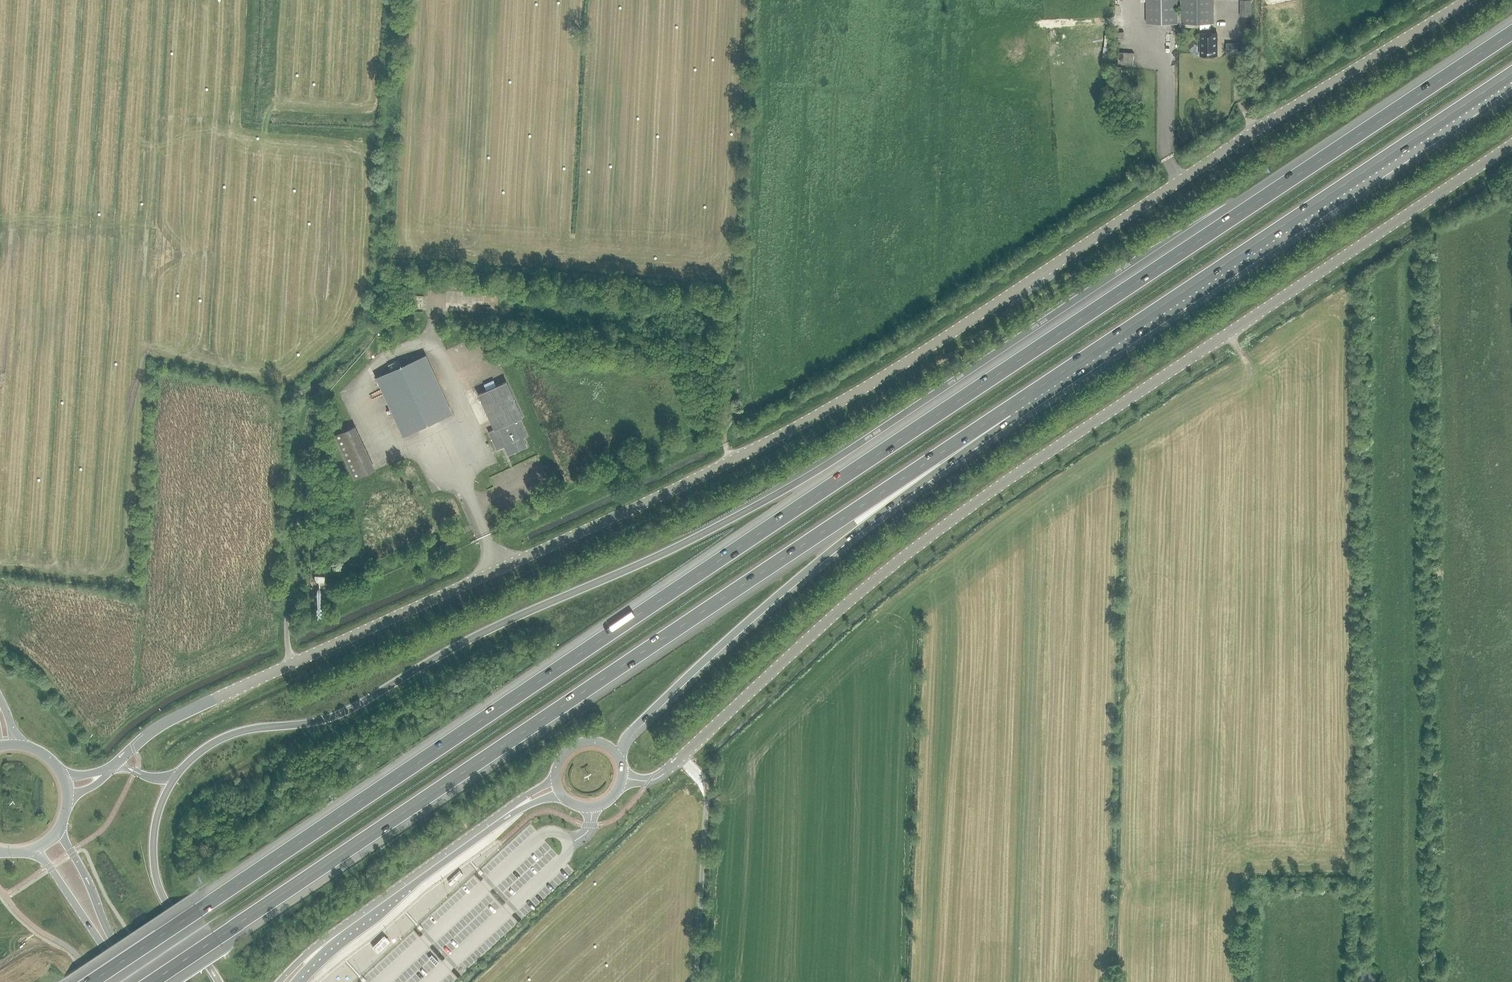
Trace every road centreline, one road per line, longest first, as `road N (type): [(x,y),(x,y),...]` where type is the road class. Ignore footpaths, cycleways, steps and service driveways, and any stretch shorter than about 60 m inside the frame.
road 1 (motorway): [(1511,32),(92,981)]
road 2 (unclassified): [(110,770),(172,719),(807,421),(1468,0)]
road 3 (unclassified): [(623,778),(661,775),(964,512),(1511,141)]
road 4 (motorway): [(152,981),(1008,410)]
road 5 (track): [(398,0),(379,304),(300,411),(287,617)]
road 6 (motorway): [(1008,410),(1511,74)]
road 7 (motorway): [(620,758),(637,726),(726,641),(1008,410)]
road 8 (primary): [(323,947),(509,812)]
road 9 (track): [(735,283),(725,431),(732,460)]
road 10 (primary): [(141,981),(61,828)]
road 11 (primary): [(32,851),(126,981)]

